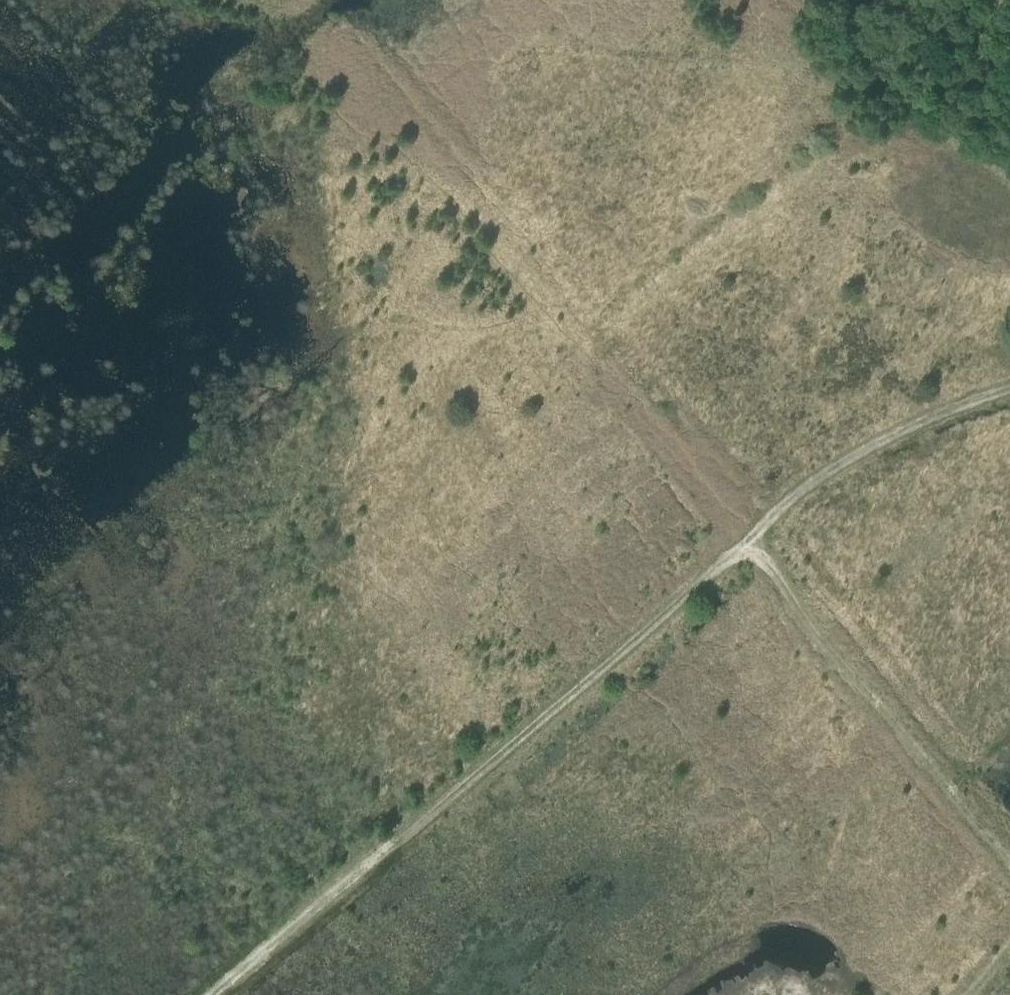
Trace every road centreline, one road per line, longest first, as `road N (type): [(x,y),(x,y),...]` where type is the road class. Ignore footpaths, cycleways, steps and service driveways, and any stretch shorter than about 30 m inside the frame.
road 1 (track): [(217,994),(749,537)]
road 2 (track): [(1009,869),(749,537)]
road 3 (track): [(749,537),(834,466),(915,424),(1009,389)]

